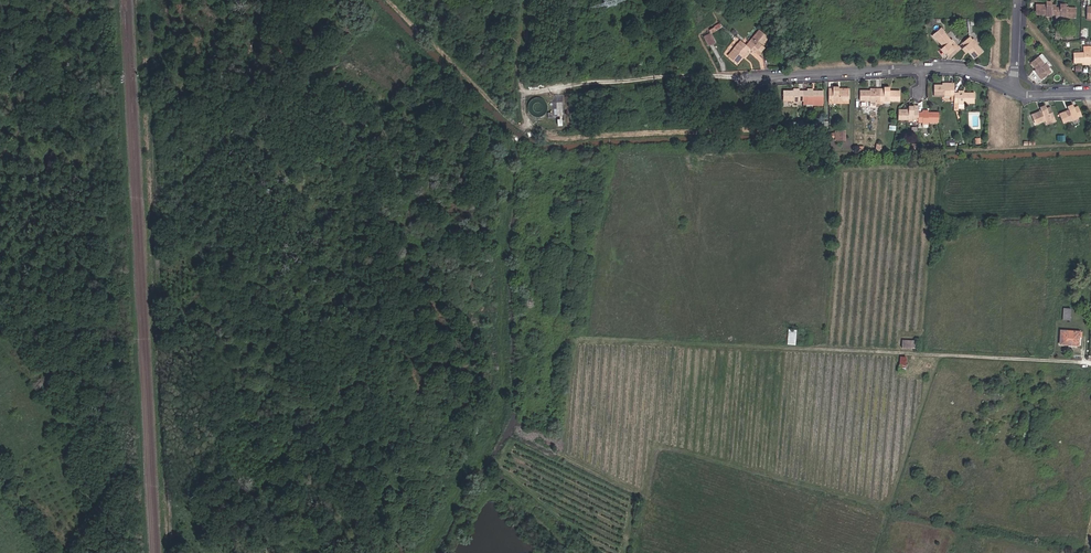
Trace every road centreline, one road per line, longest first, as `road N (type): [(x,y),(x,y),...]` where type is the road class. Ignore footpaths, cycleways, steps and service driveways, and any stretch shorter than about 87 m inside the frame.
road 1 (track): [(379,0),(511,133),(504,408),(492,446),(429,552)]
road 2 (track): [(1085,362),(582,336)]
road 3 (track): [(173,552),(157,200)]
road 4 (residential): [(1016,88),(957,69),(733,75)]
road 5 (track): [(157,200),(149,0)]
road 6 (track): [(523,0),(520,79),(526,87),(556,85)]

